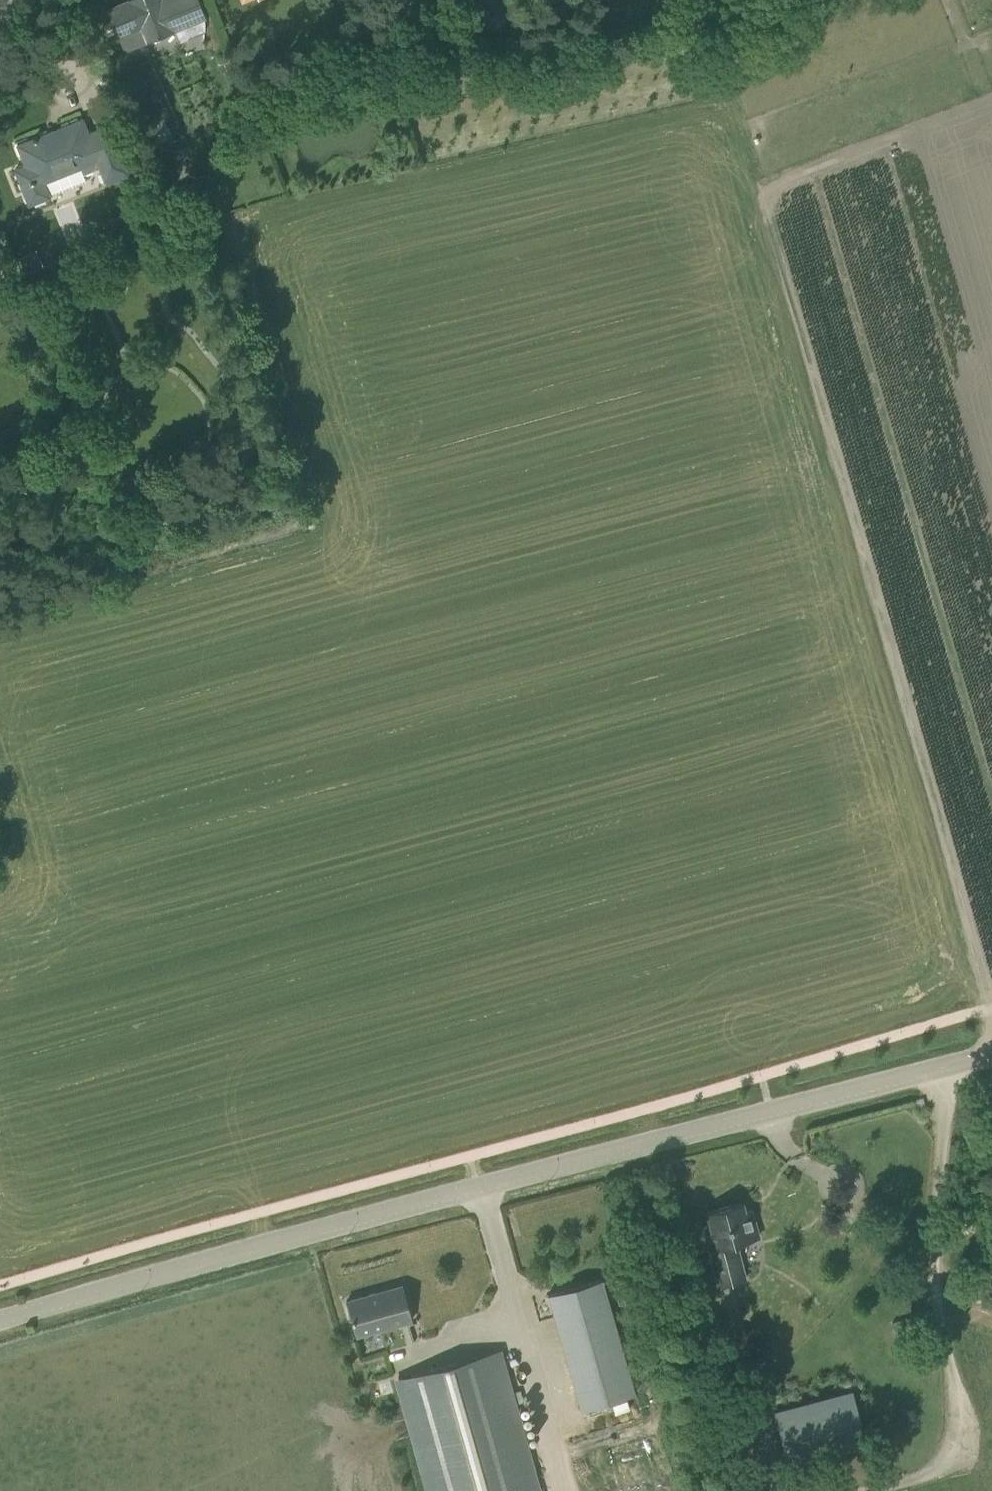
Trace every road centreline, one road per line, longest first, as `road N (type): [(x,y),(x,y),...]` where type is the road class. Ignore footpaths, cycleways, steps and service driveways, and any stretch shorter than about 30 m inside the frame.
road 1 (tertiary): [(991,1053),(0,1321)]

